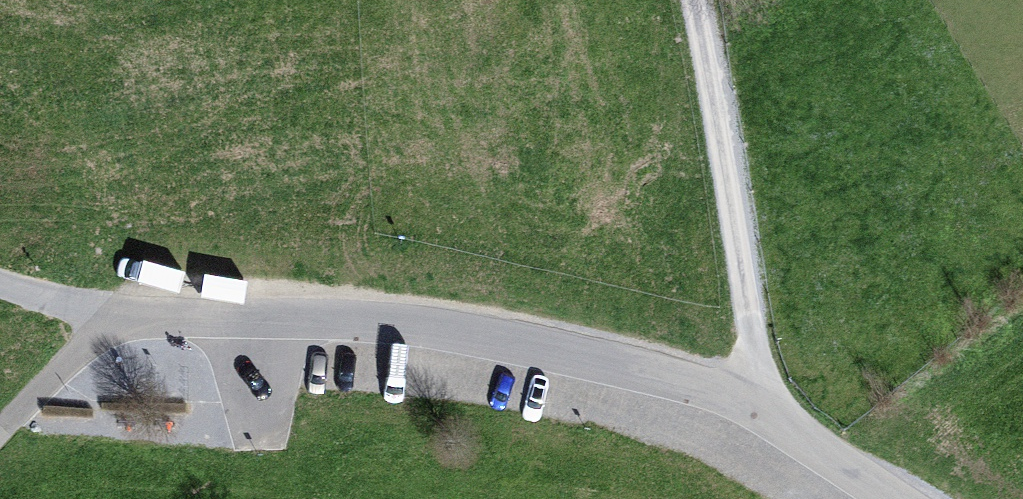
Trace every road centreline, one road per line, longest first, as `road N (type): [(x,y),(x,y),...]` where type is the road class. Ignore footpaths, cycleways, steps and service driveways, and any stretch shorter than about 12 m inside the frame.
road 1 (unclassified): [(0,282),(111,315),(503,343),(761,415),(891,498)]
road 2 (track): [(696,0),(761,415)]
road 3 (track): [(111,315),(0,442)]

